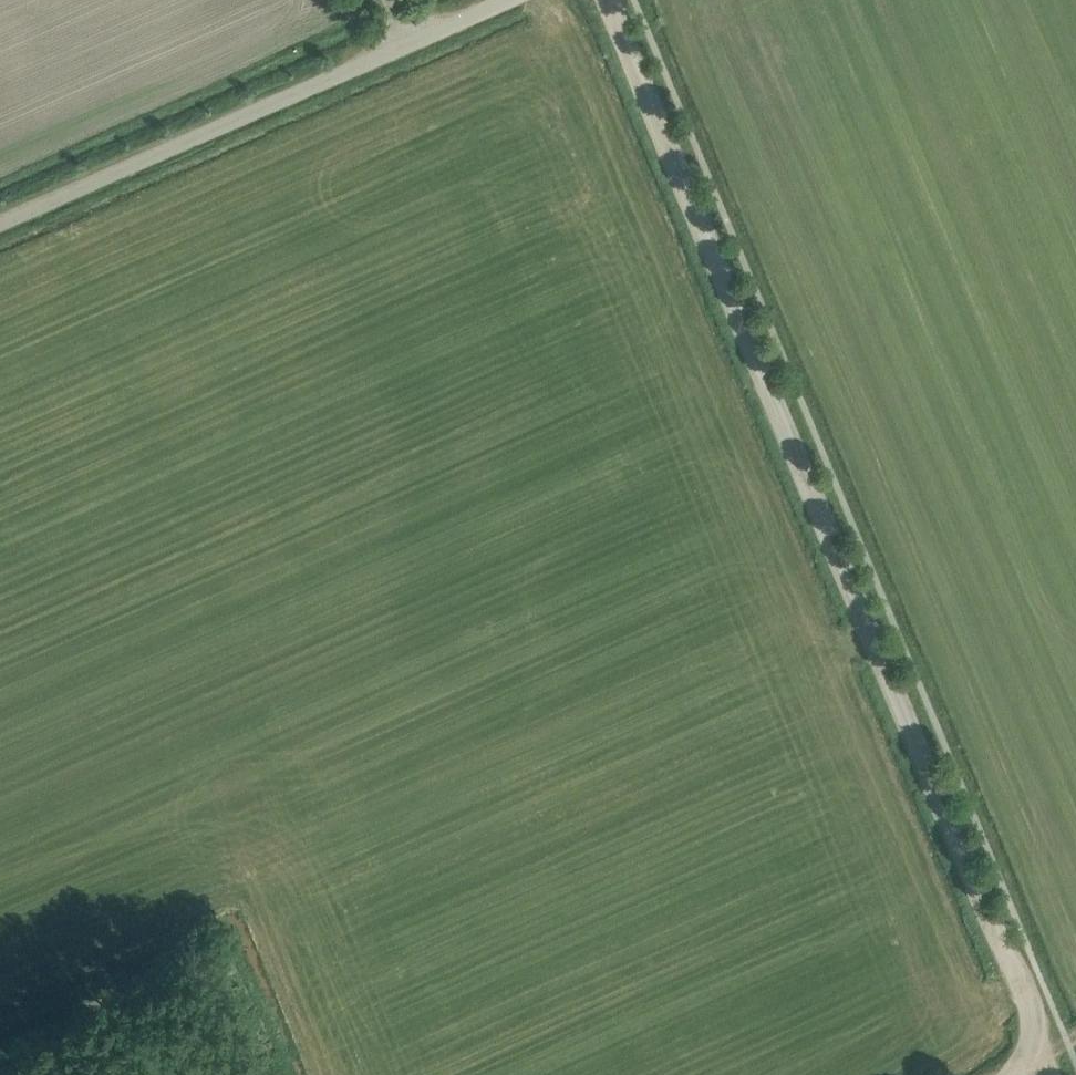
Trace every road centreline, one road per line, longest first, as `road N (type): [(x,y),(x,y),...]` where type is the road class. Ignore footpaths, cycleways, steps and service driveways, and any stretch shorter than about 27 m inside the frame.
road 1 (track): [(1039,1051),(1029,1000),(976,898),(607,0)]
road 2 (unclassified): [(0,223),(516,0)]

